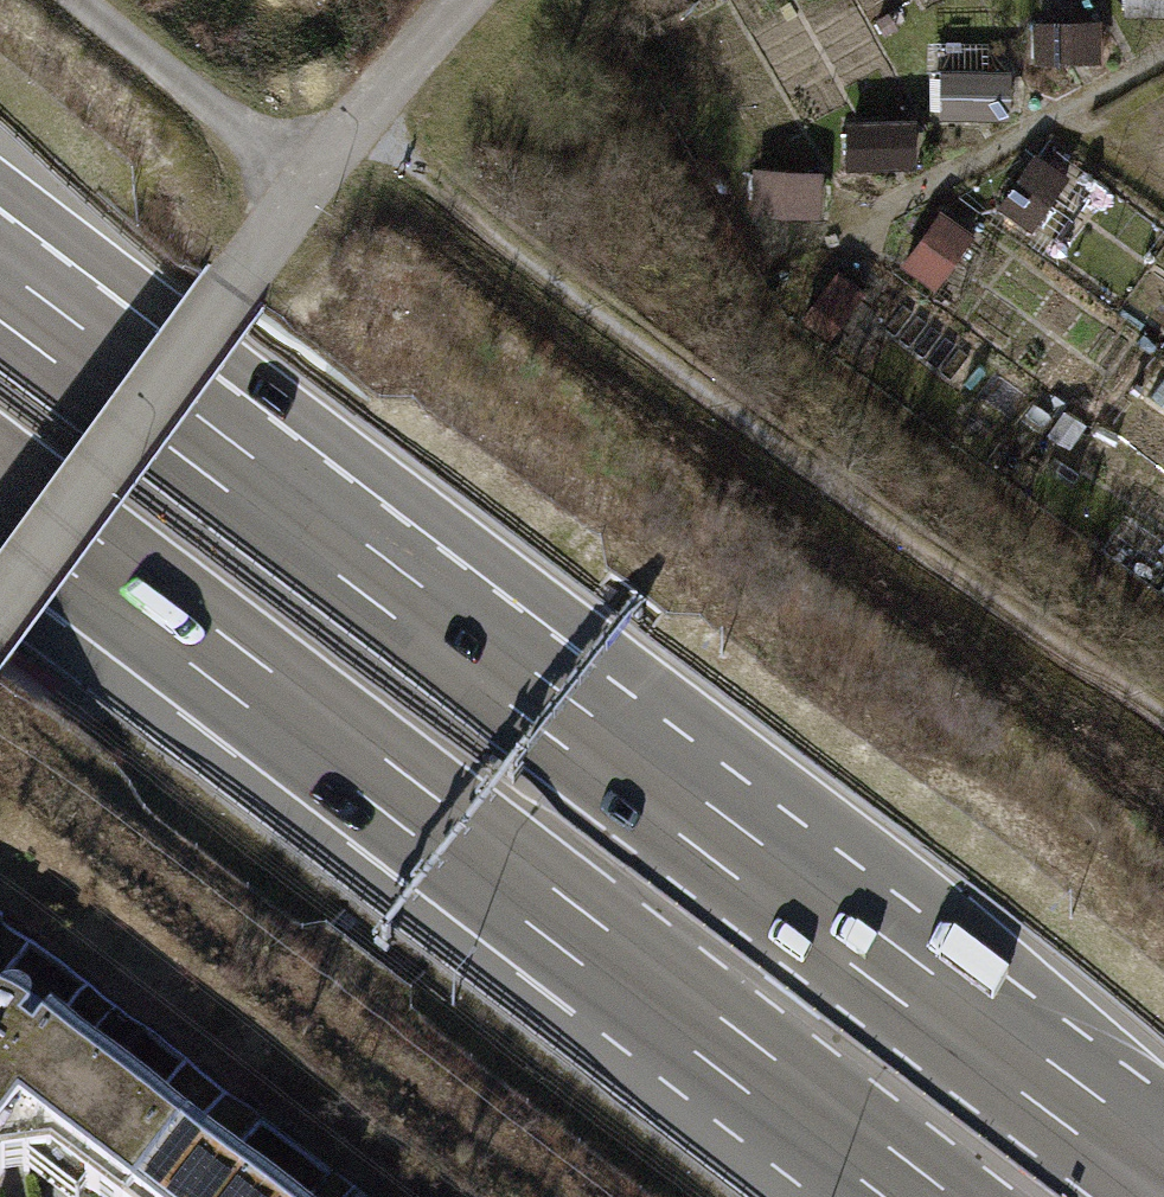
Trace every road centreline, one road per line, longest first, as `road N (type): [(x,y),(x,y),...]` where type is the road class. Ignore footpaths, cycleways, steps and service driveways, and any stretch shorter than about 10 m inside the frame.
road 1 (motorway): [(0,493),(919,1196)]
road 2 (motorway): [(743,855),(541,596),(375,458),(0,181)]
road 3 (motorway): [(743,855),(0,293)]
road 4 (motorway): [(1163,1172),(743,855)]
road 5 (track): [(81,0),(305,188)]

